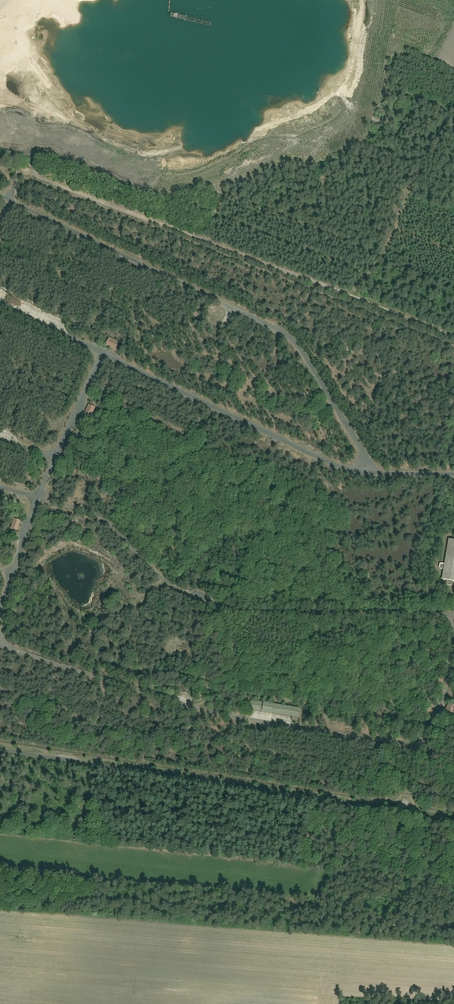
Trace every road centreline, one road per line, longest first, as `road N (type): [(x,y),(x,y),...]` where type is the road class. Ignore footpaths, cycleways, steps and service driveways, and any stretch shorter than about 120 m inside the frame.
road 1 (track): [(453,337),(35,174),(36,144),(69,60),(98,56)]
road 2 (unclassified): [(453,820),(0,749)]

